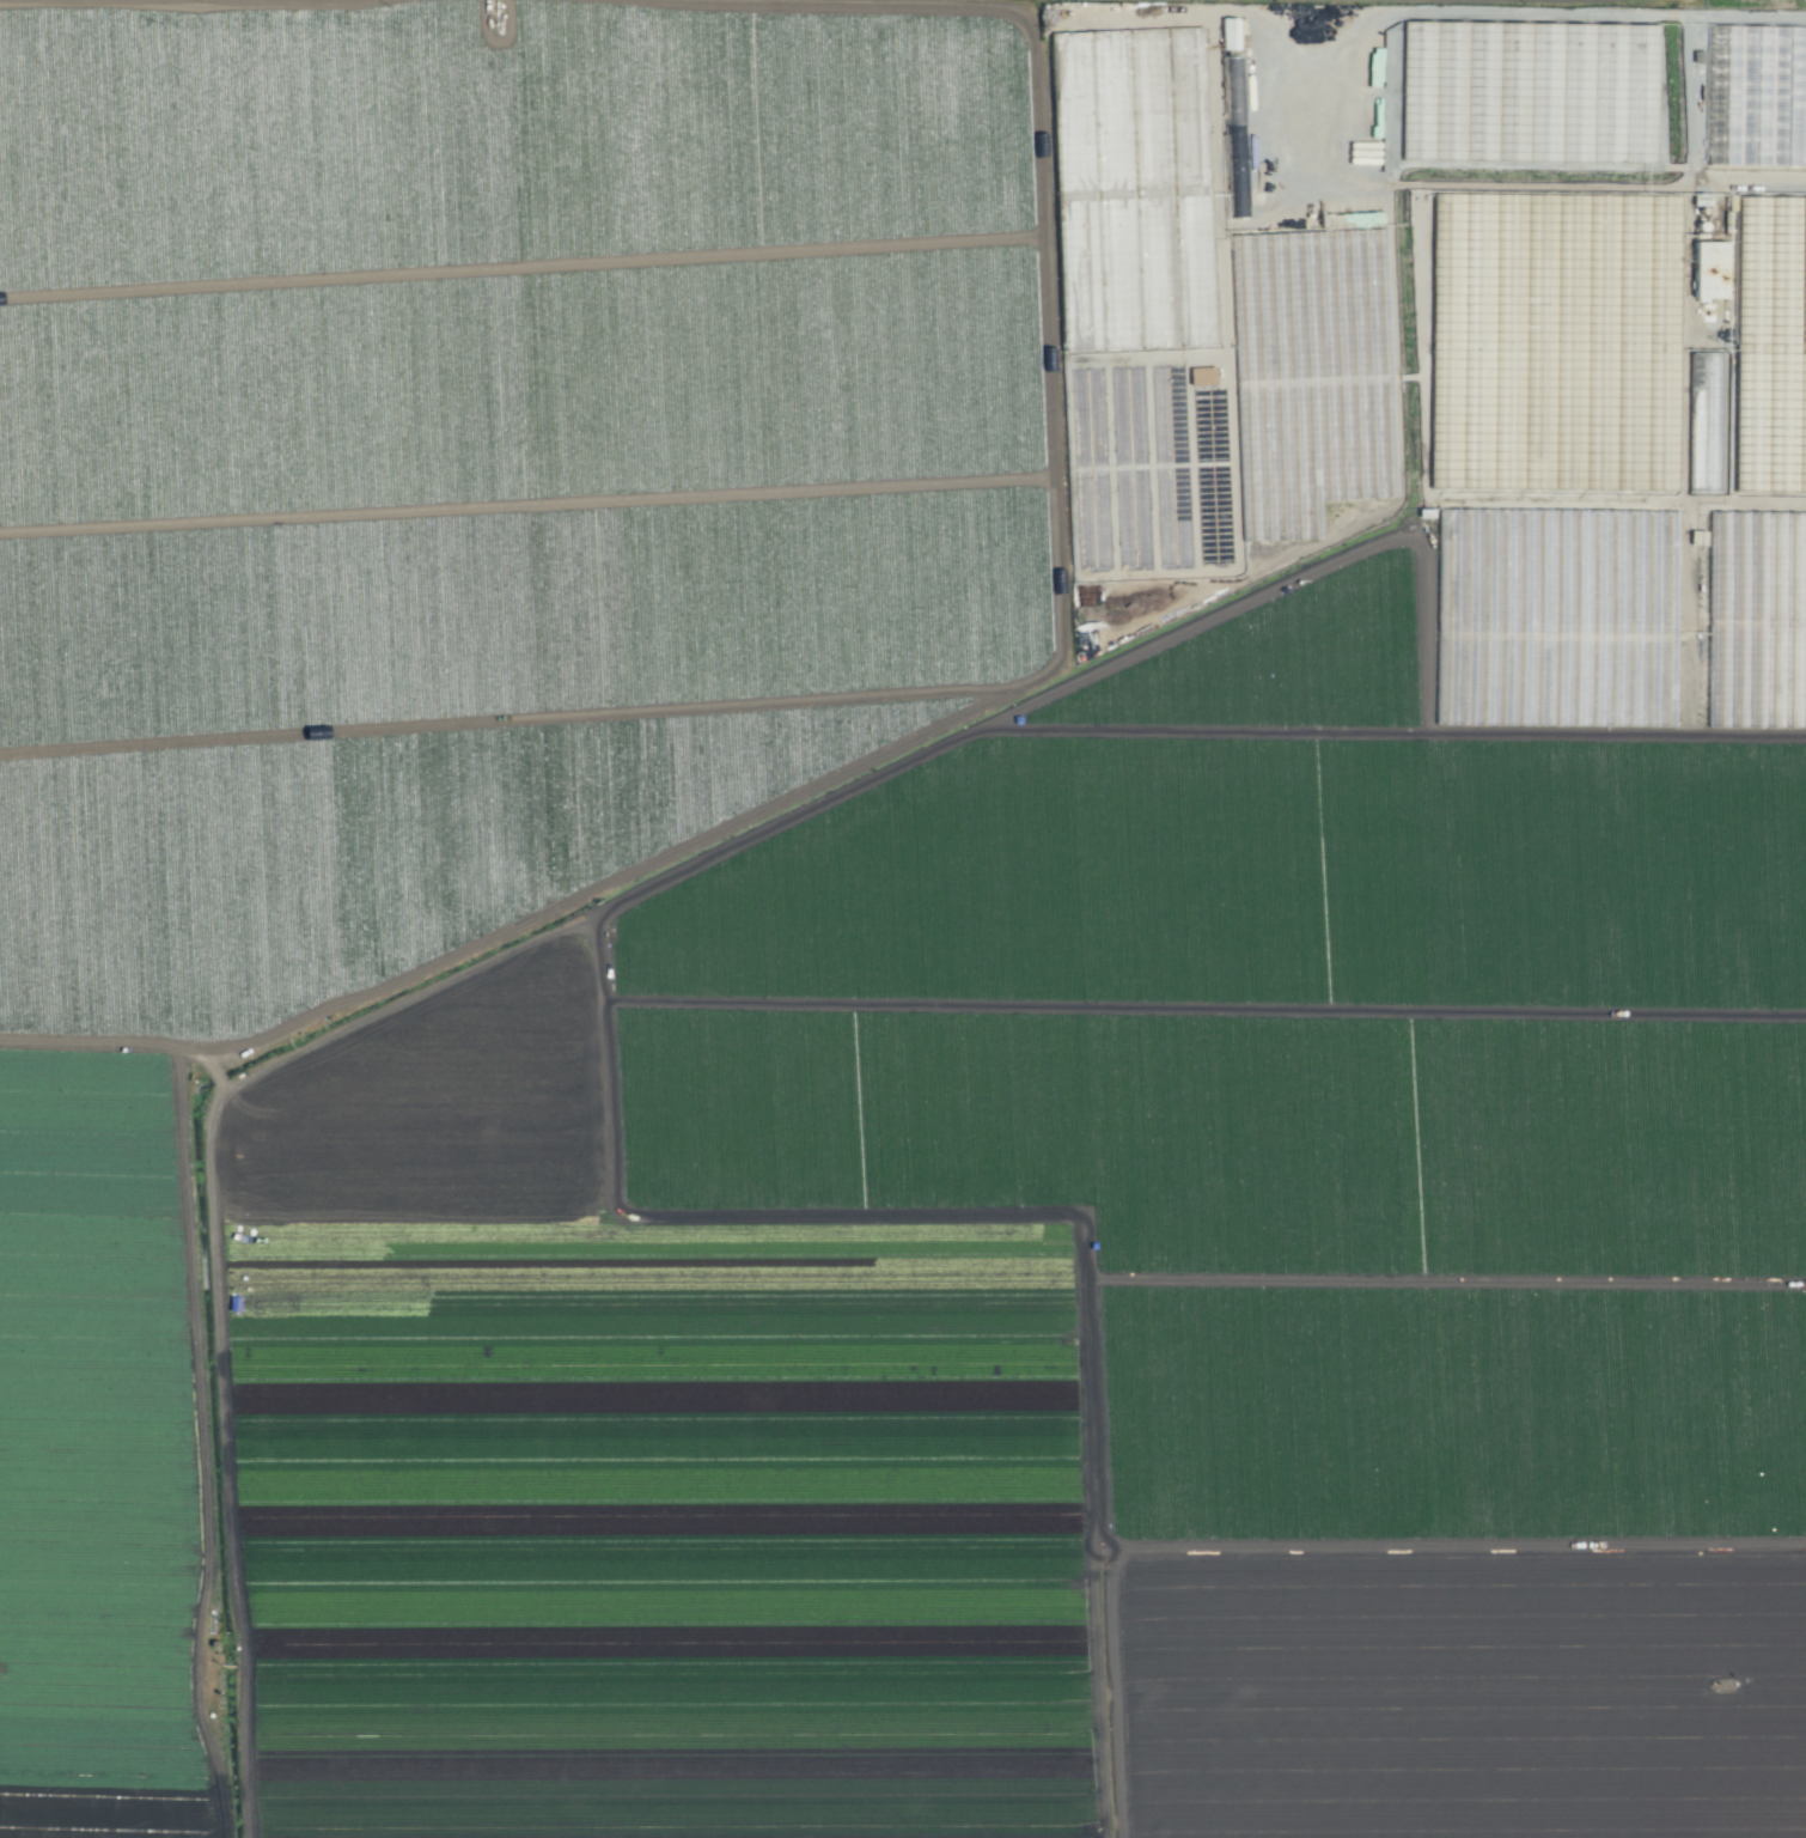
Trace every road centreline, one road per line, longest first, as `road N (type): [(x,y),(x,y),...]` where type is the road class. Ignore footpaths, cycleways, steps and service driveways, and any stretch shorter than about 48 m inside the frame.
road 1 (track): [(0,1024),(273,1022),(1058,663),(1031,48),(1015,17),(995,8),(661,0)]
road 2 (track): [(385,0),(218,0)]

